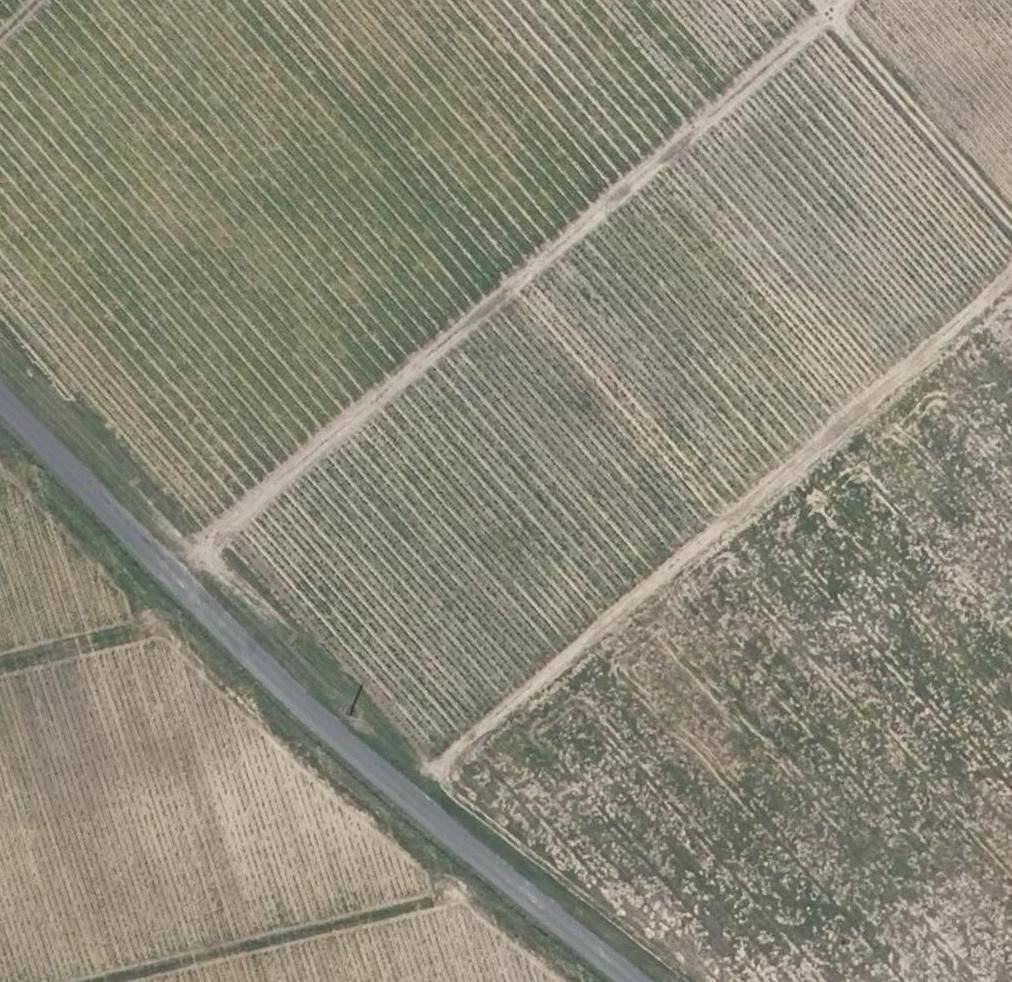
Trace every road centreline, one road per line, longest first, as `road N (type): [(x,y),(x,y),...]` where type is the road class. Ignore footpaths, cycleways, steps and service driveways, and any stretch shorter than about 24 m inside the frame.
road 1 (tertiary): [(656,981),(229,621),(0,390)]
road 2 (track): [(845,0),(176,567)]
road 3 (track): [(421,785),(1011,276)]
road 4 (track): [(109,981),(470,894)]
road 5 (track): [(1011,220),(828,15)]

